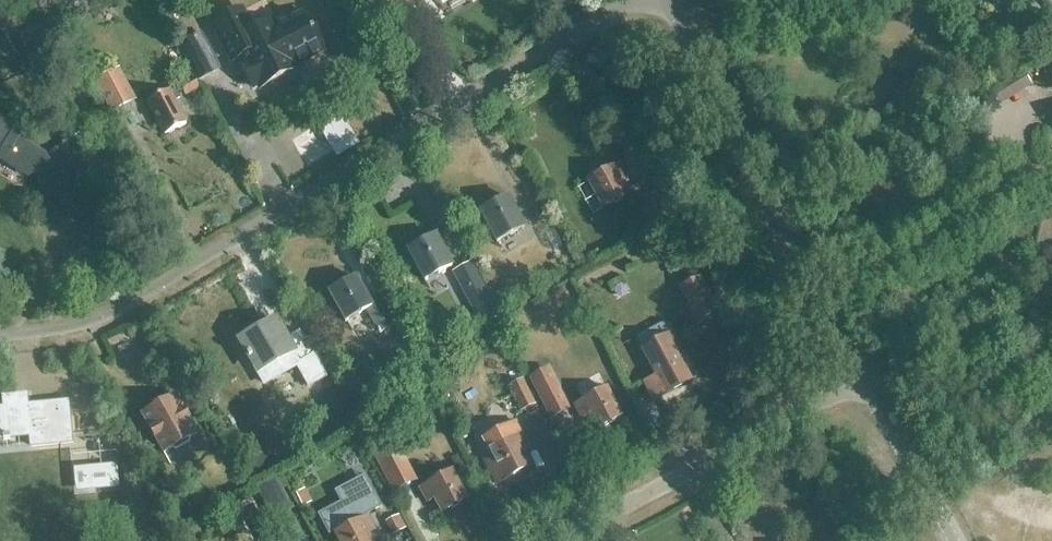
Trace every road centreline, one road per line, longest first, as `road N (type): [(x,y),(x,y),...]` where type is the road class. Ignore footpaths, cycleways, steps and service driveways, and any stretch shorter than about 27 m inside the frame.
road 1 (residential): [(637,0),(88,329),(0,344)]
road 2 (residential): [(866,378),(668,0)]
road 3 (residential): [(563,540),(866,378)]
road 4 (residential): [(953,540),(866,378)]

